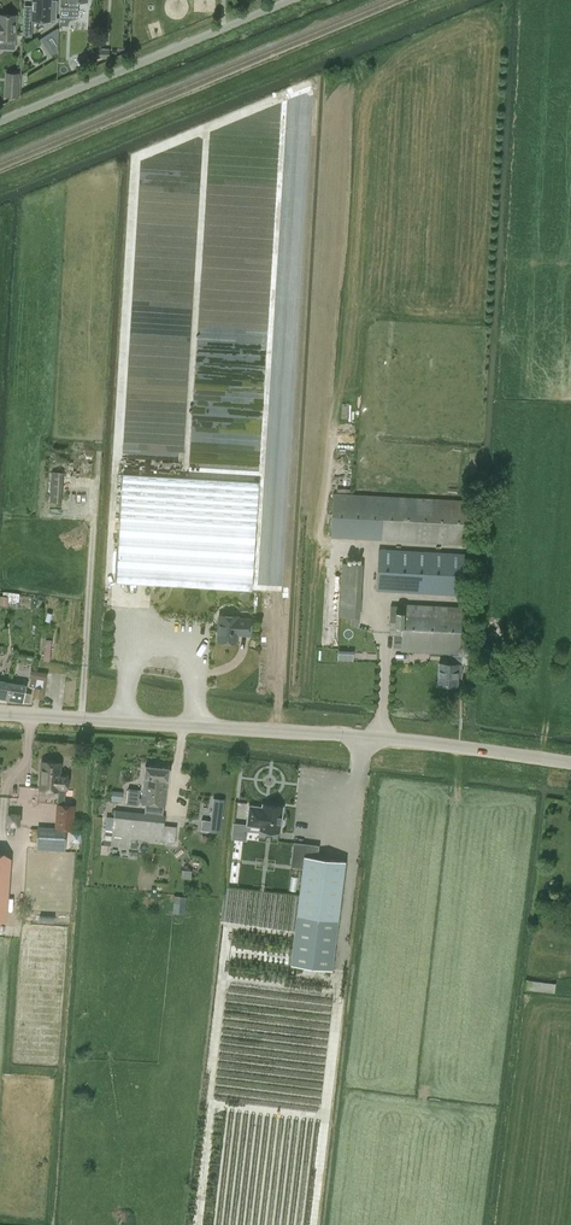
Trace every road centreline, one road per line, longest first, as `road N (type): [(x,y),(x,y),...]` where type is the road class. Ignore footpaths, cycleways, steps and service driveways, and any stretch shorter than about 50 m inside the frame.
road 1 (unclassified): [(0,715),(366,736),(570,763)]
road 2 (unclassified): [(0,120),(289,0)]

